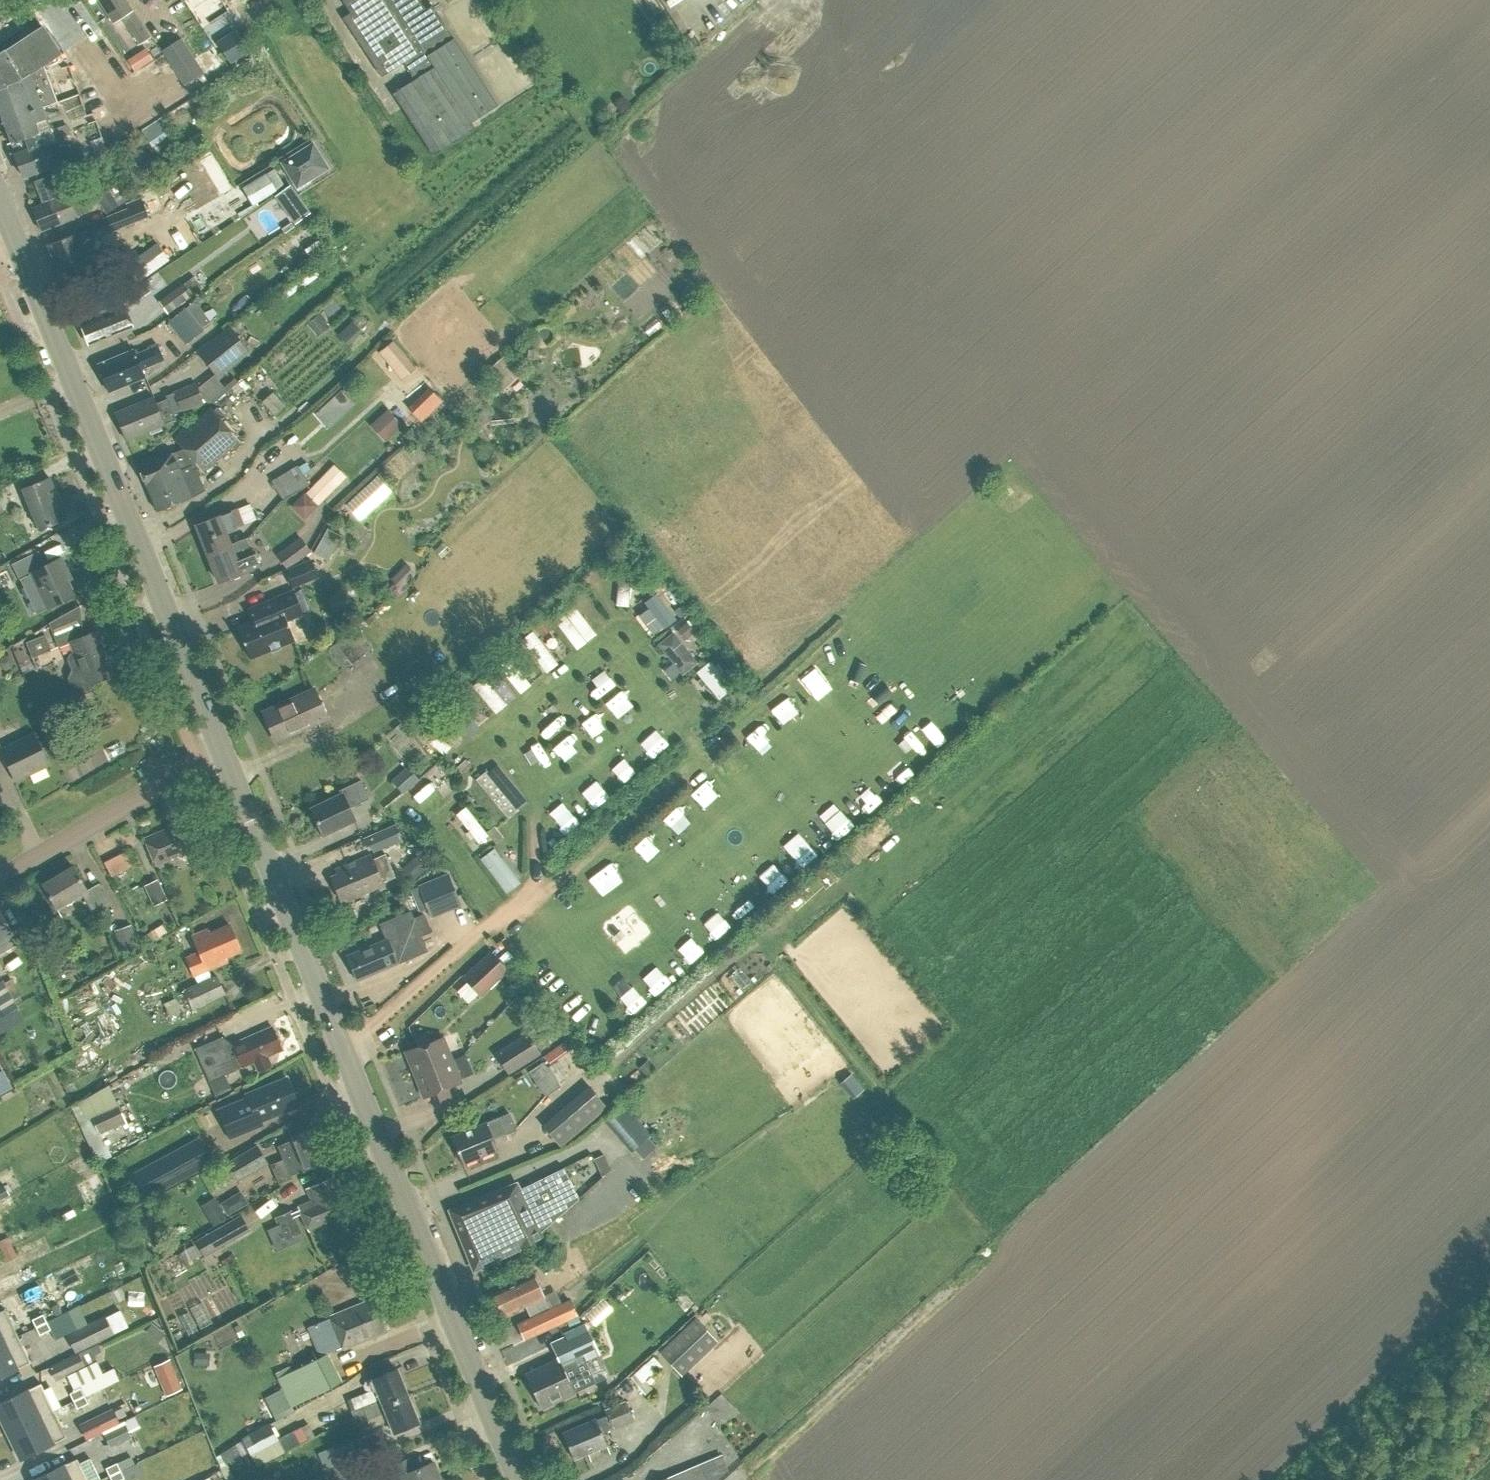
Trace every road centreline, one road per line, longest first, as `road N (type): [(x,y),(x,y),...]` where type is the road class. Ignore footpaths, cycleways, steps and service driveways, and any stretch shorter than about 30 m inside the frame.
road 1 (primary): [(519,1479),(223,751)]
road 2 (primary): [(223,751),(0,203)]
road 3 (track): [(343,1048),(537,883),(535,815)]
road 4 (residential): [(0,879),(223,751)]

